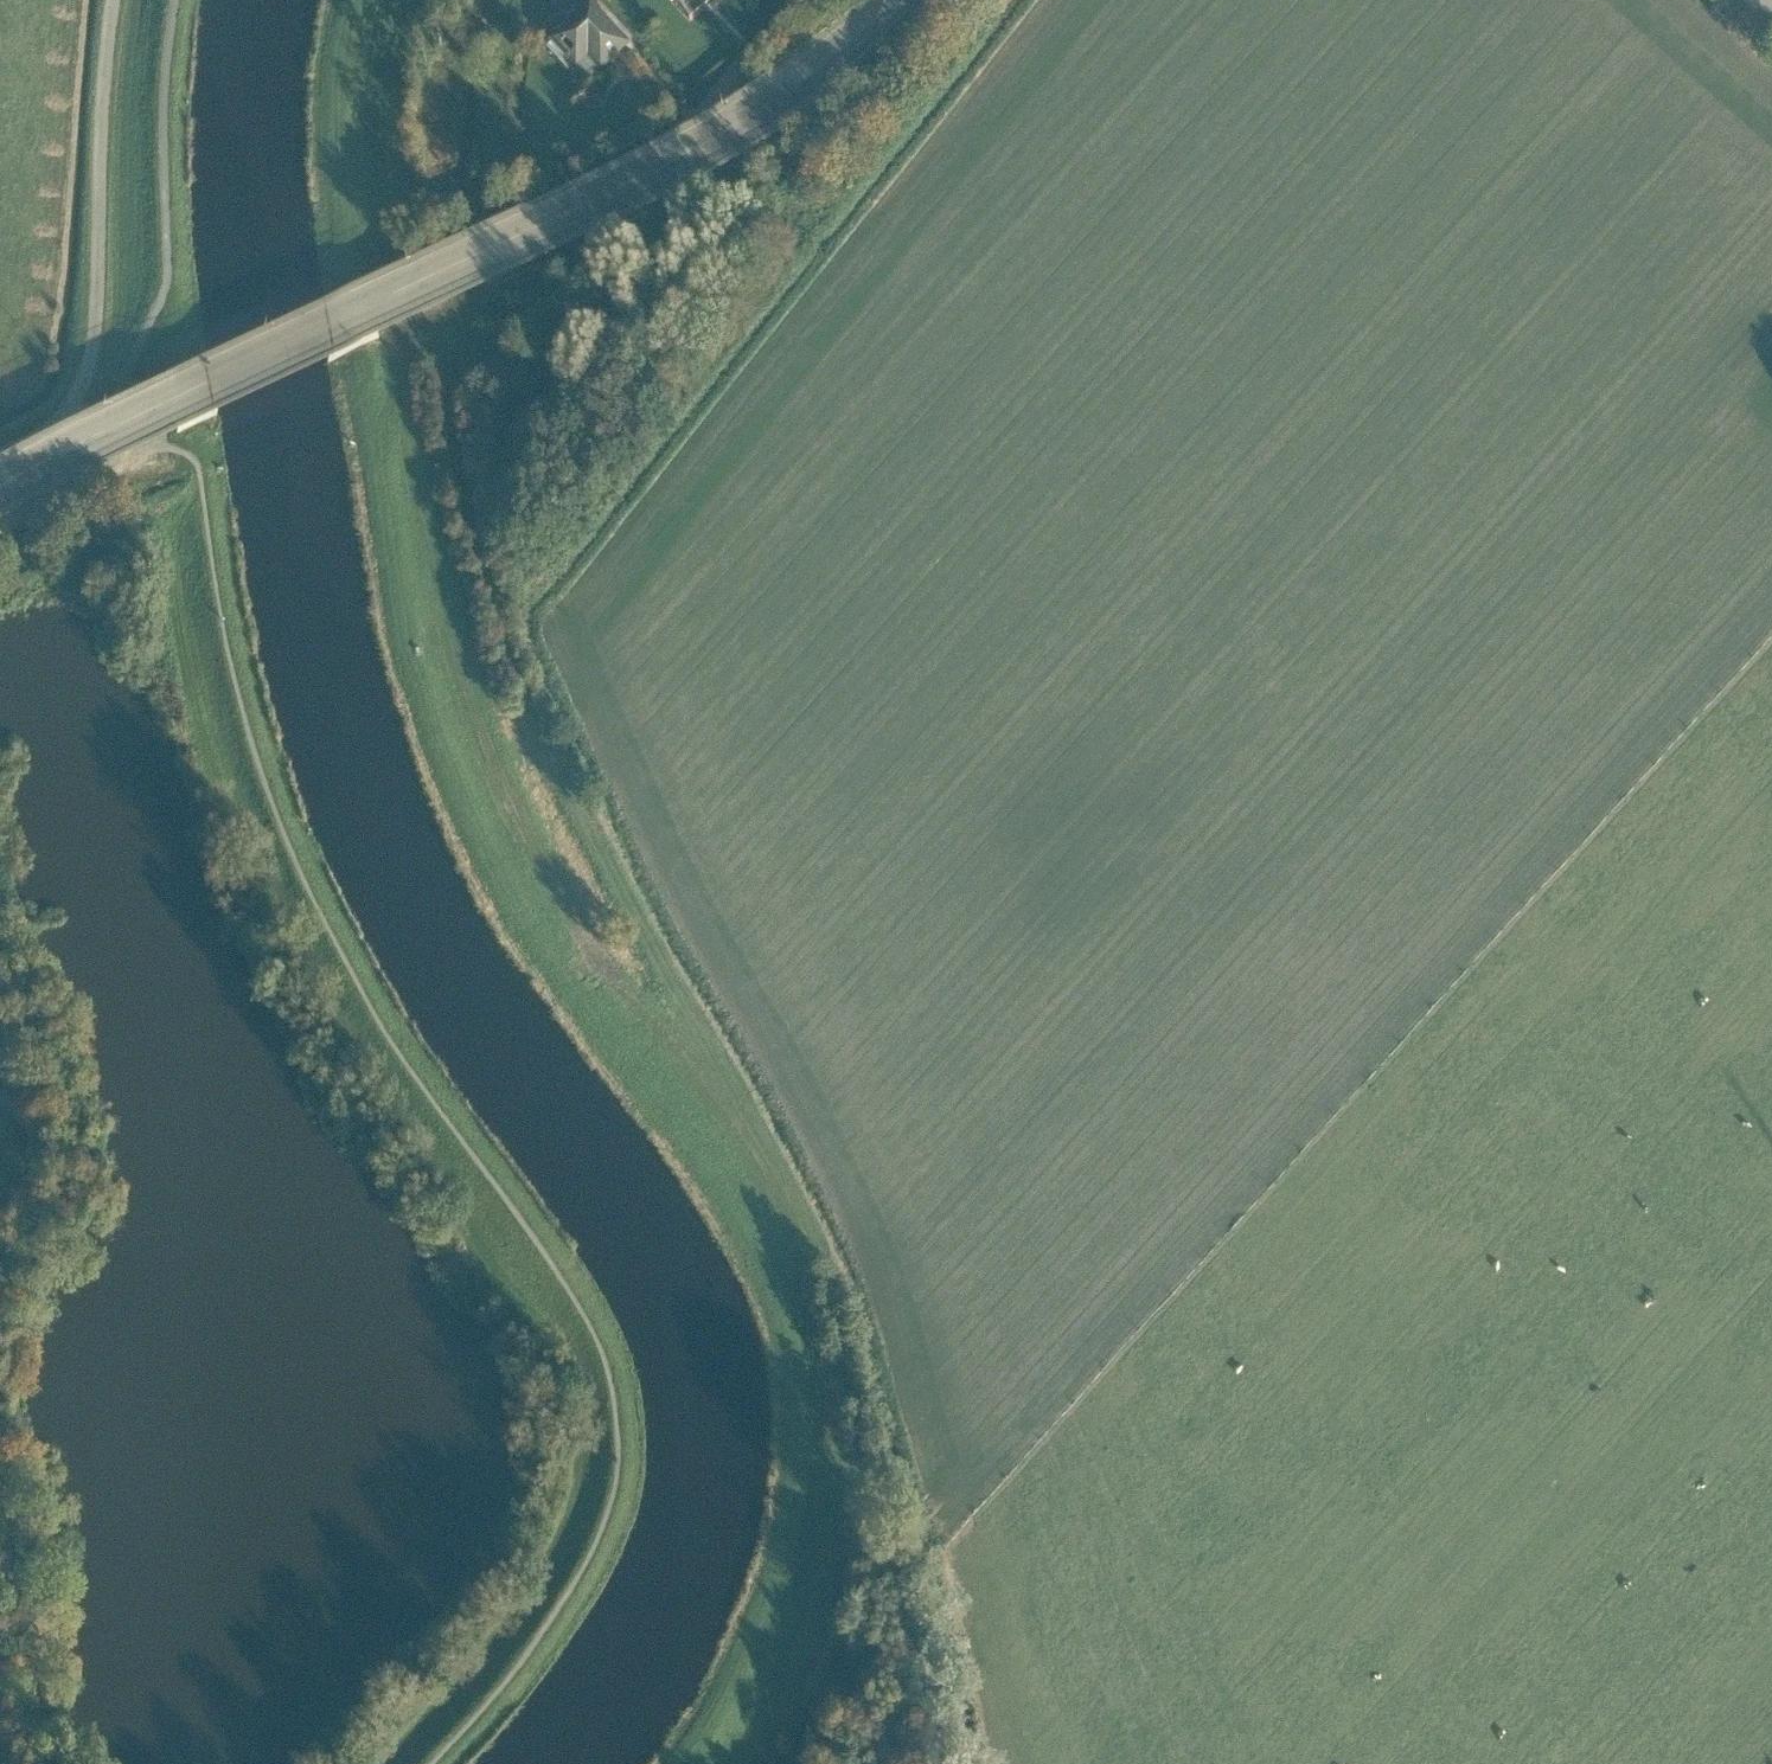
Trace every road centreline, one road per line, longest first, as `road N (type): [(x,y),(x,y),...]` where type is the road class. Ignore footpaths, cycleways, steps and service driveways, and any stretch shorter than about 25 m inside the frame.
road 1 (tertiary): [(901,0),(801,91),(678,167),(0,493)]
road 2 (track): [(0,448),(86,407),(97,356),(106,110),(122,0)]

